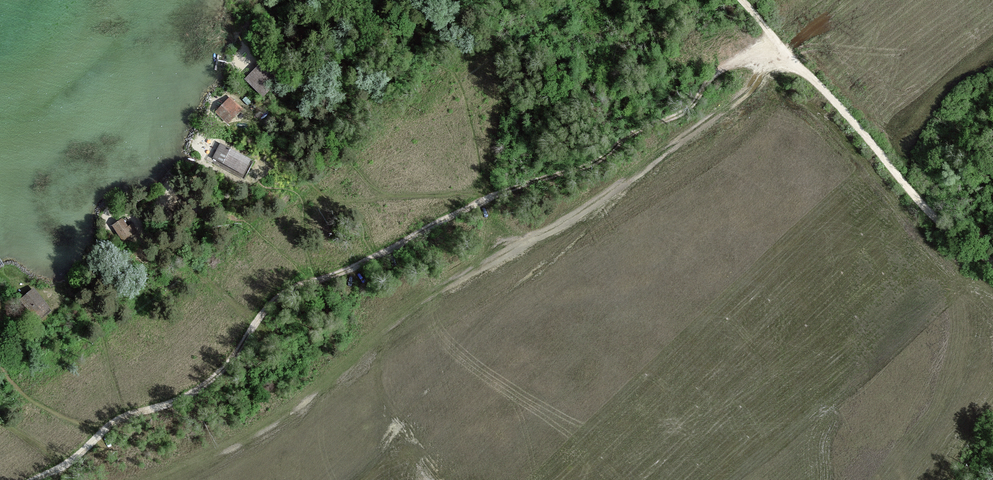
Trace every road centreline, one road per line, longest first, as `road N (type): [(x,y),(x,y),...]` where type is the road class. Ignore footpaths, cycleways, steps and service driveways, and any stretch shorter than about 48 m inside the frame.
road 1 (track): [(796,58),(748,57),(706,75),(586,163),(530,179),(275,309),(198,383),(122,417),(38,479)]
road 2 (track): [(992,262),(891,166),(744,0)]

